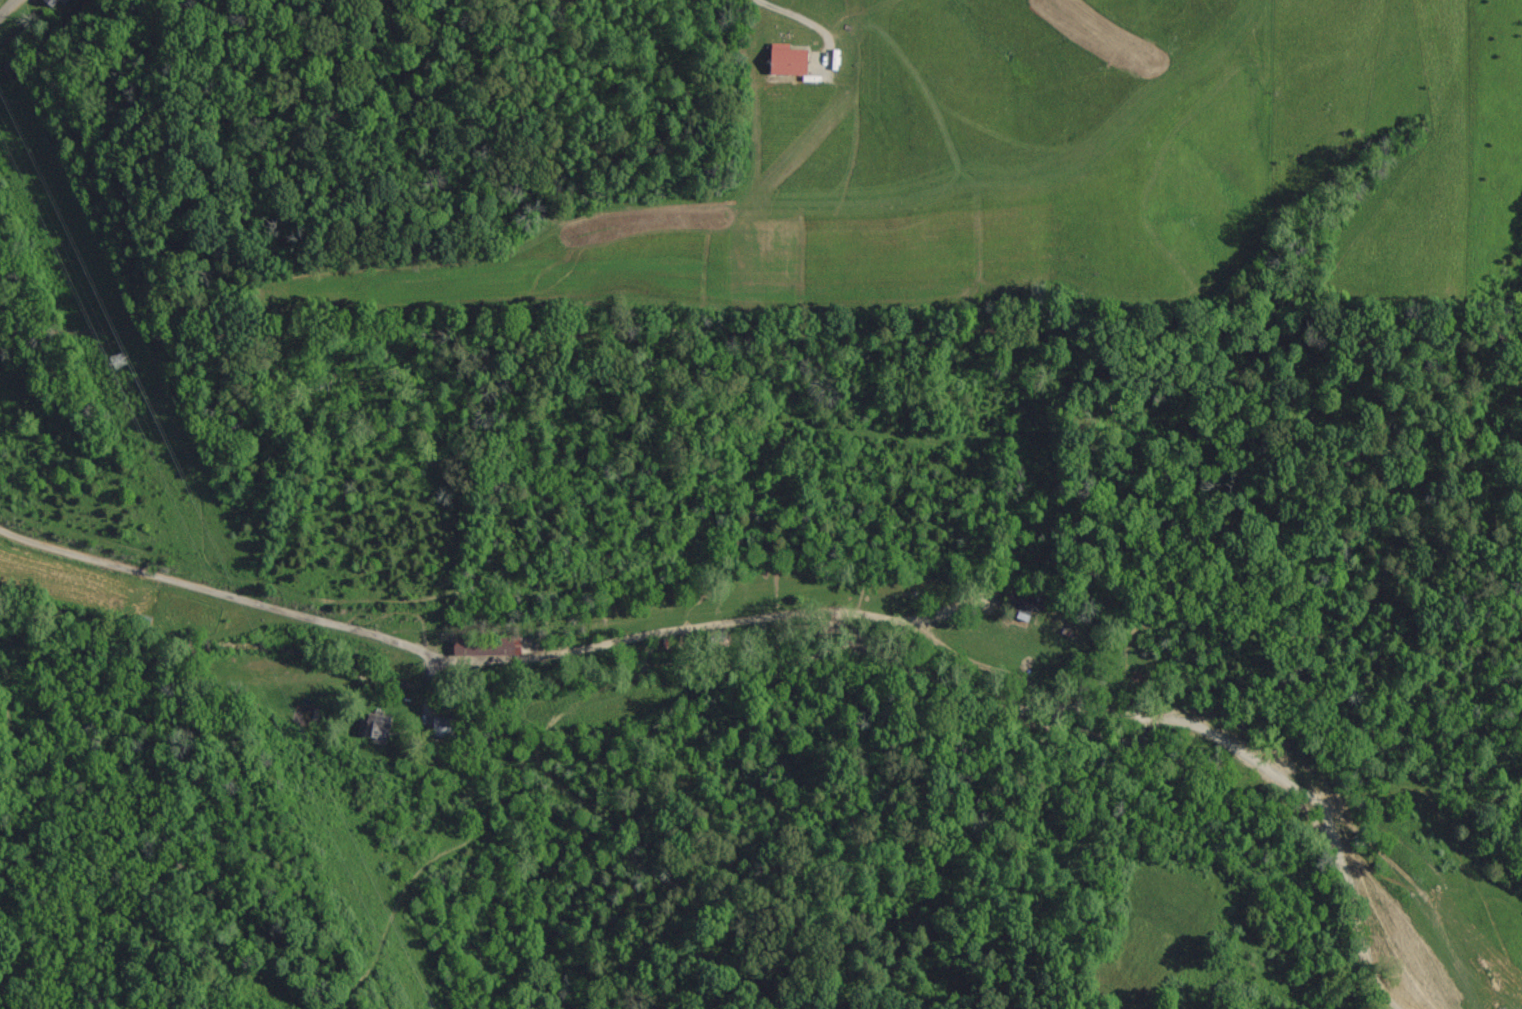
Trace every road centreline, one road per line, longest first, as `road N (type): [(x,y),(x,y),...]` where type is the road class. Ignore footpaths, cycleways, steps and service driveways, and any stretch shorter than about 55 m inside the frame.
road 1 (residential): [(0,527),(429,652)]

